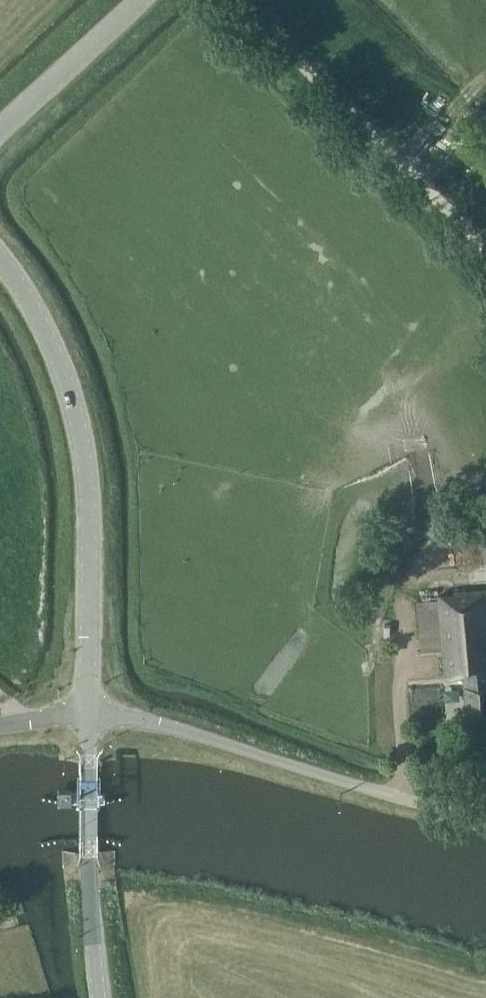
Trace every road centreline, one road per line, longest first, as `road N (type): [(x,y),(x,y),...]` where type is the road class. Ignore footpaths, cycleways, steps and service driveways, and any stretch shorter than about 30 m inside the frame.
road 1 (tertiary): [(89,713),(84,471),(74,408),(53,351),(0,259)]
road 2 (unclassified): [(89,713),(158,724),(392,795),(485,814)]
road 3 (tertiary): [(98,997),(89,713)]
road 4 (secondary): [(0,136),(155,0)]

